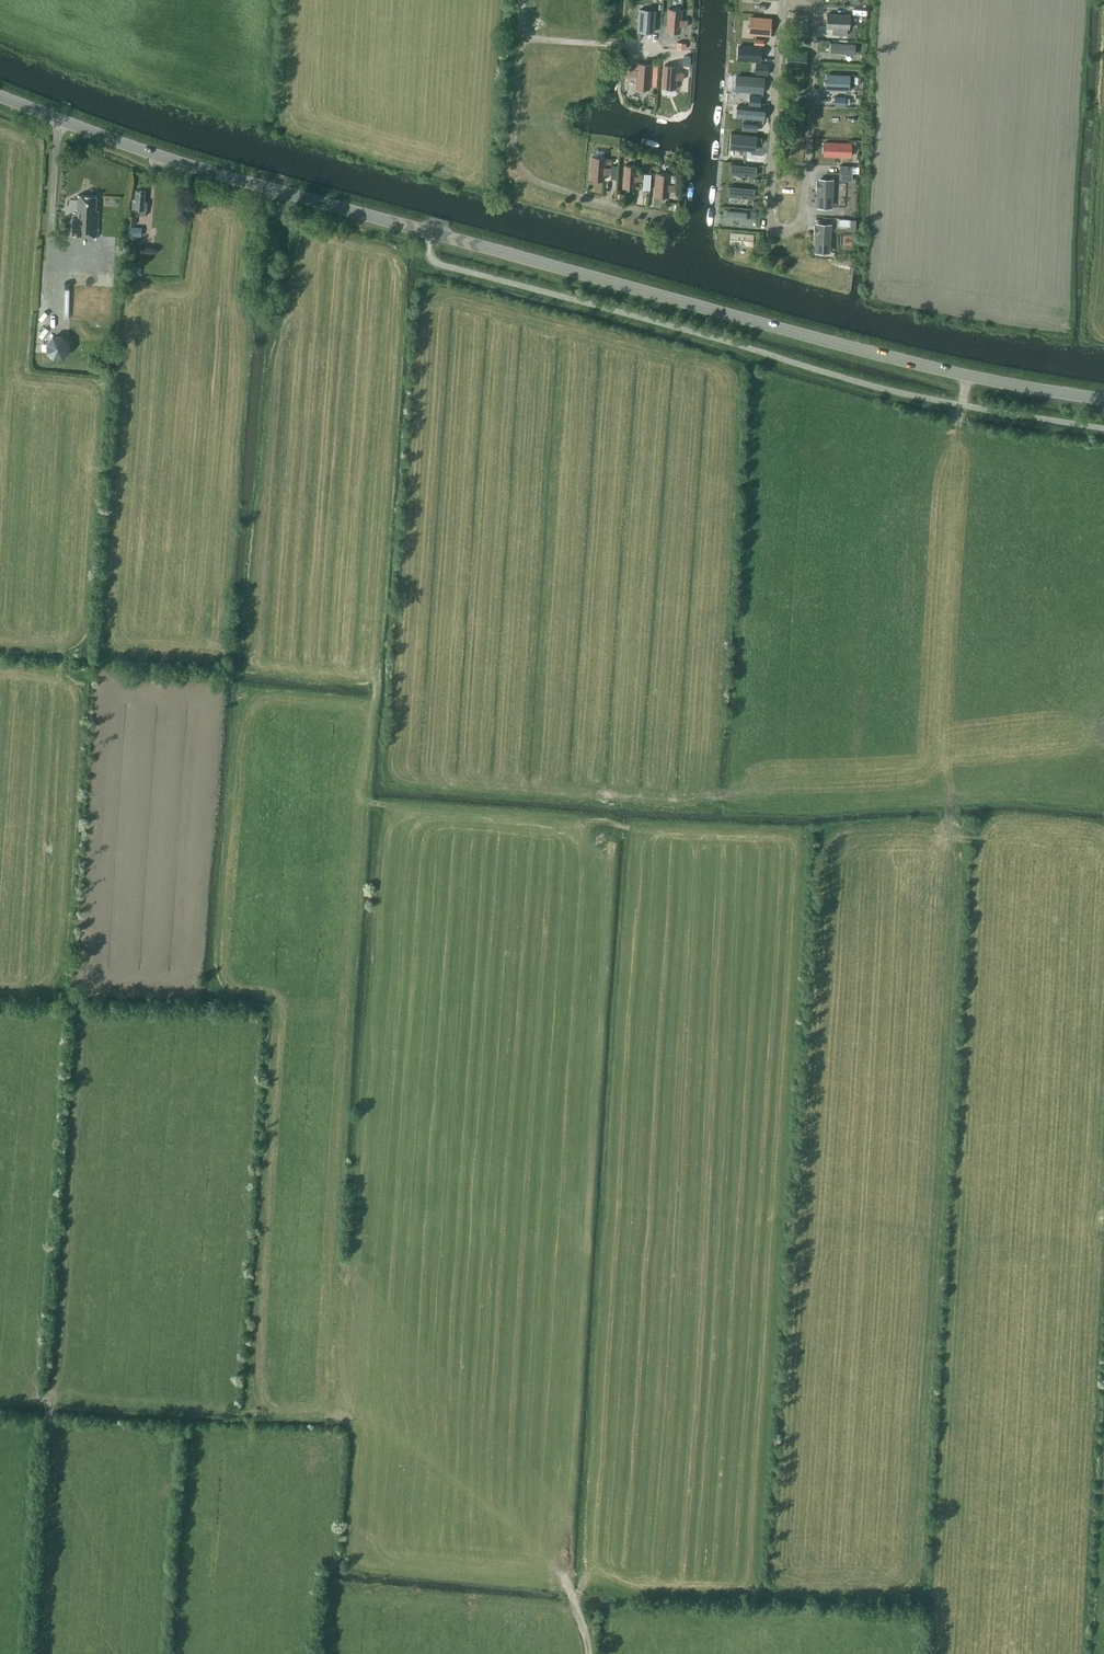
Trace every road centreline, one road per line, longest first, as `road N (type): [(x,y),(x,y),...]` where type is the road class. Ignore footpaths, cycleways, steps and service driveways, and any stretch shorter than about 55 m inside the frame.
road 1 (secondary): [(1103,402),(874,356),(204,173),(0,97)]

